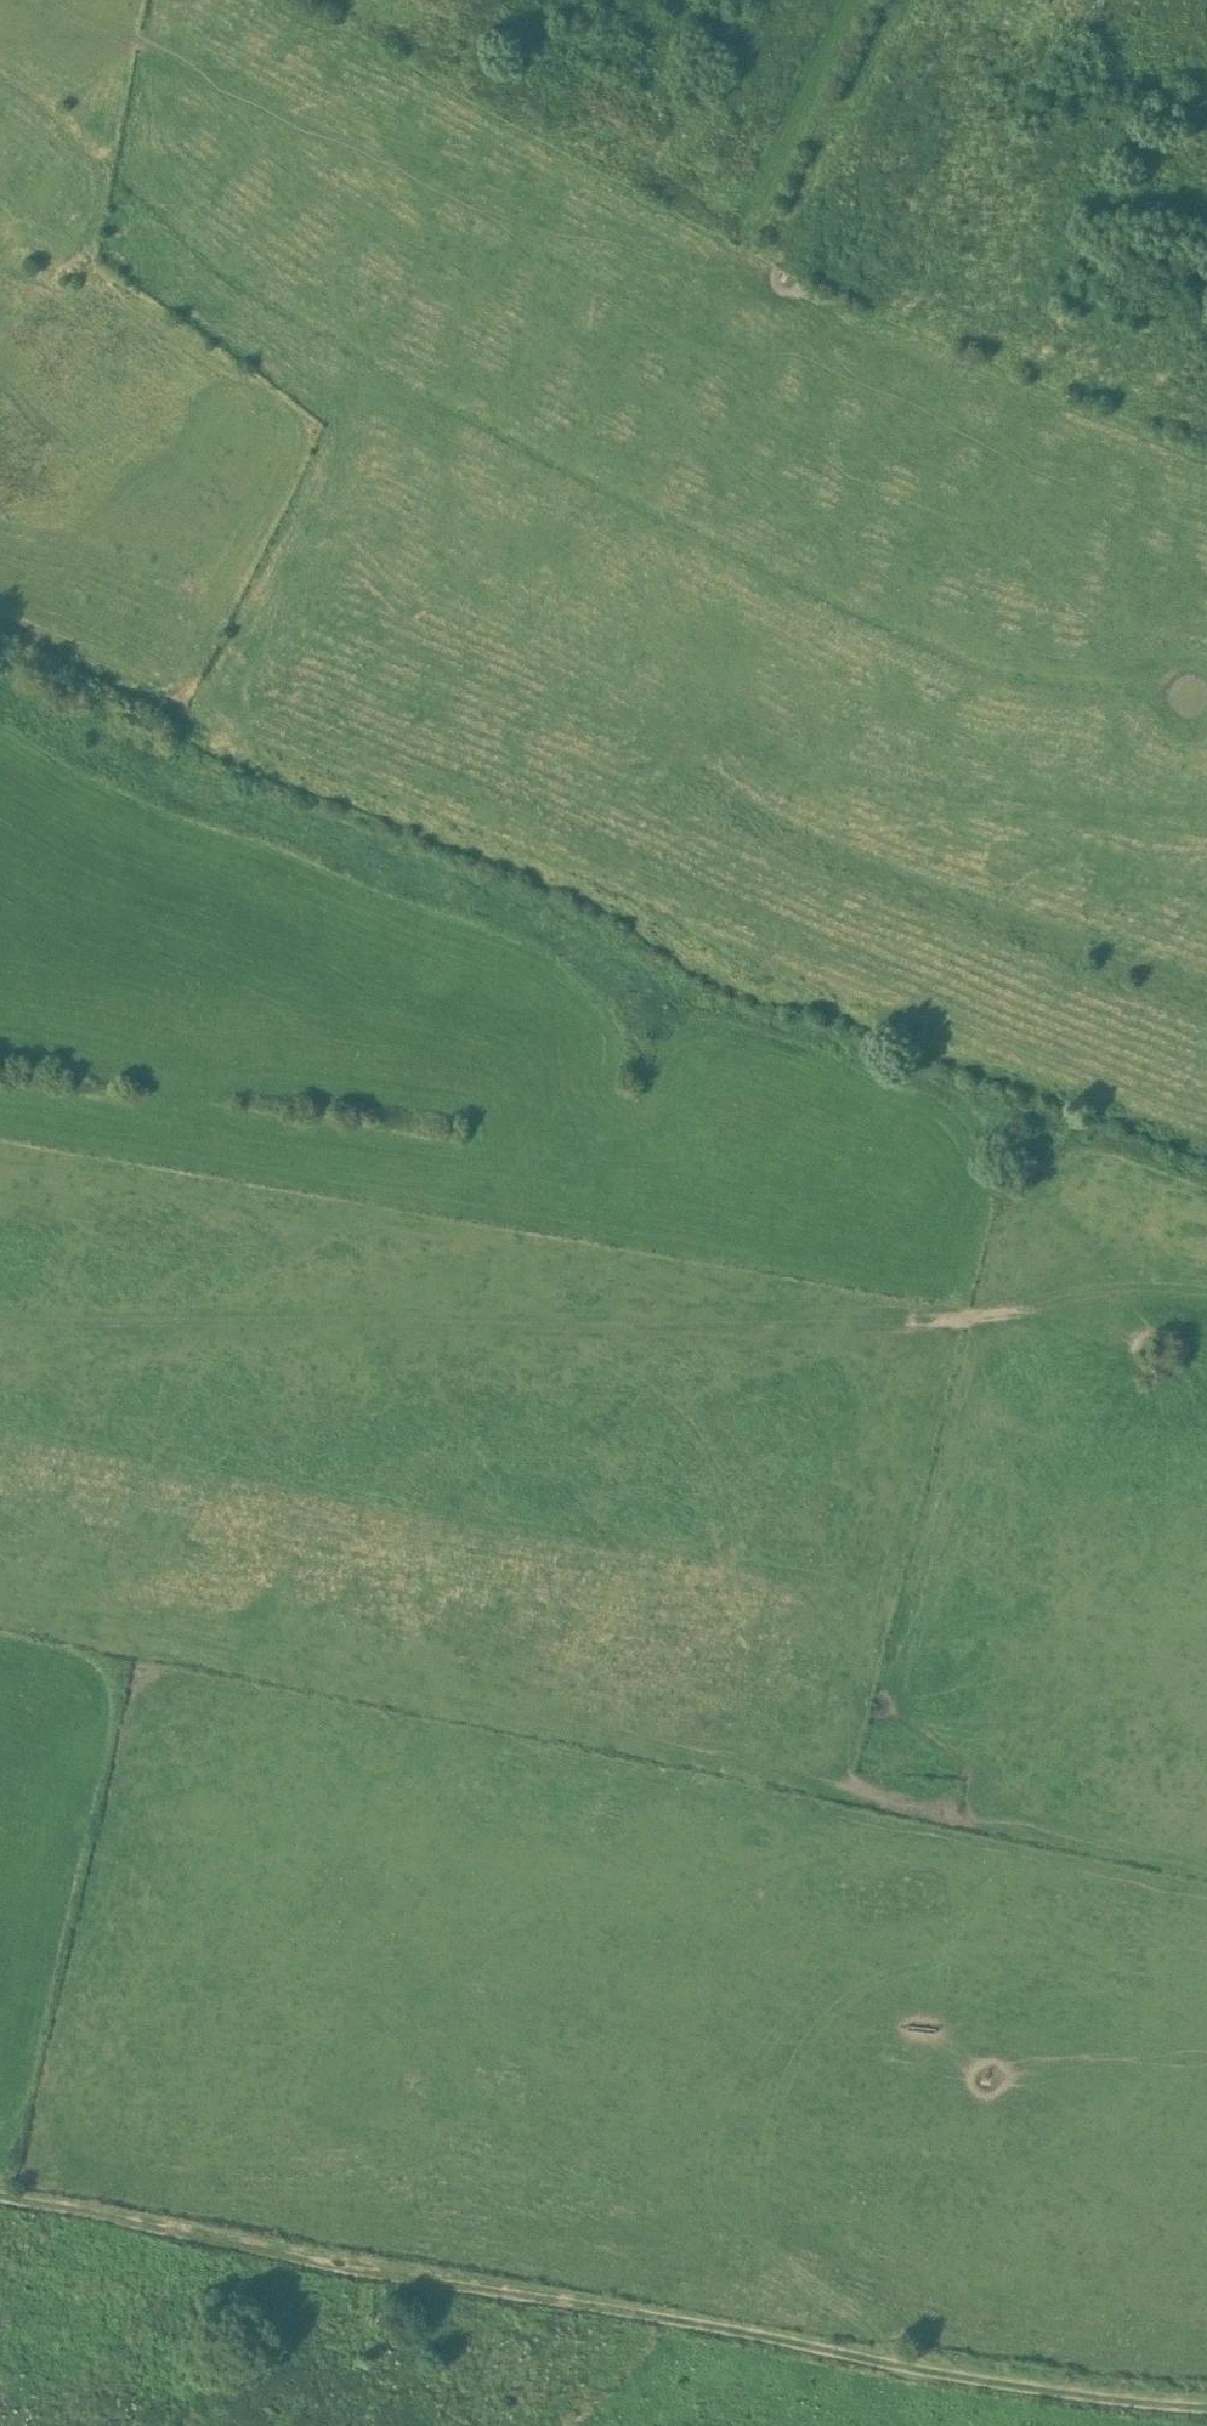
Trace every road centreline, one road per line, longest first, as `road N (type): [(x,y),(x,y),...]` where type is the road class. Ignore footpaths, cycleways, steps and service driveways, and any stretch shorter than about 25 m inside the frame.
road 1 (track): [(1206,2404),(968,2378),(673,2318),(307,2259),(0,2193)]

